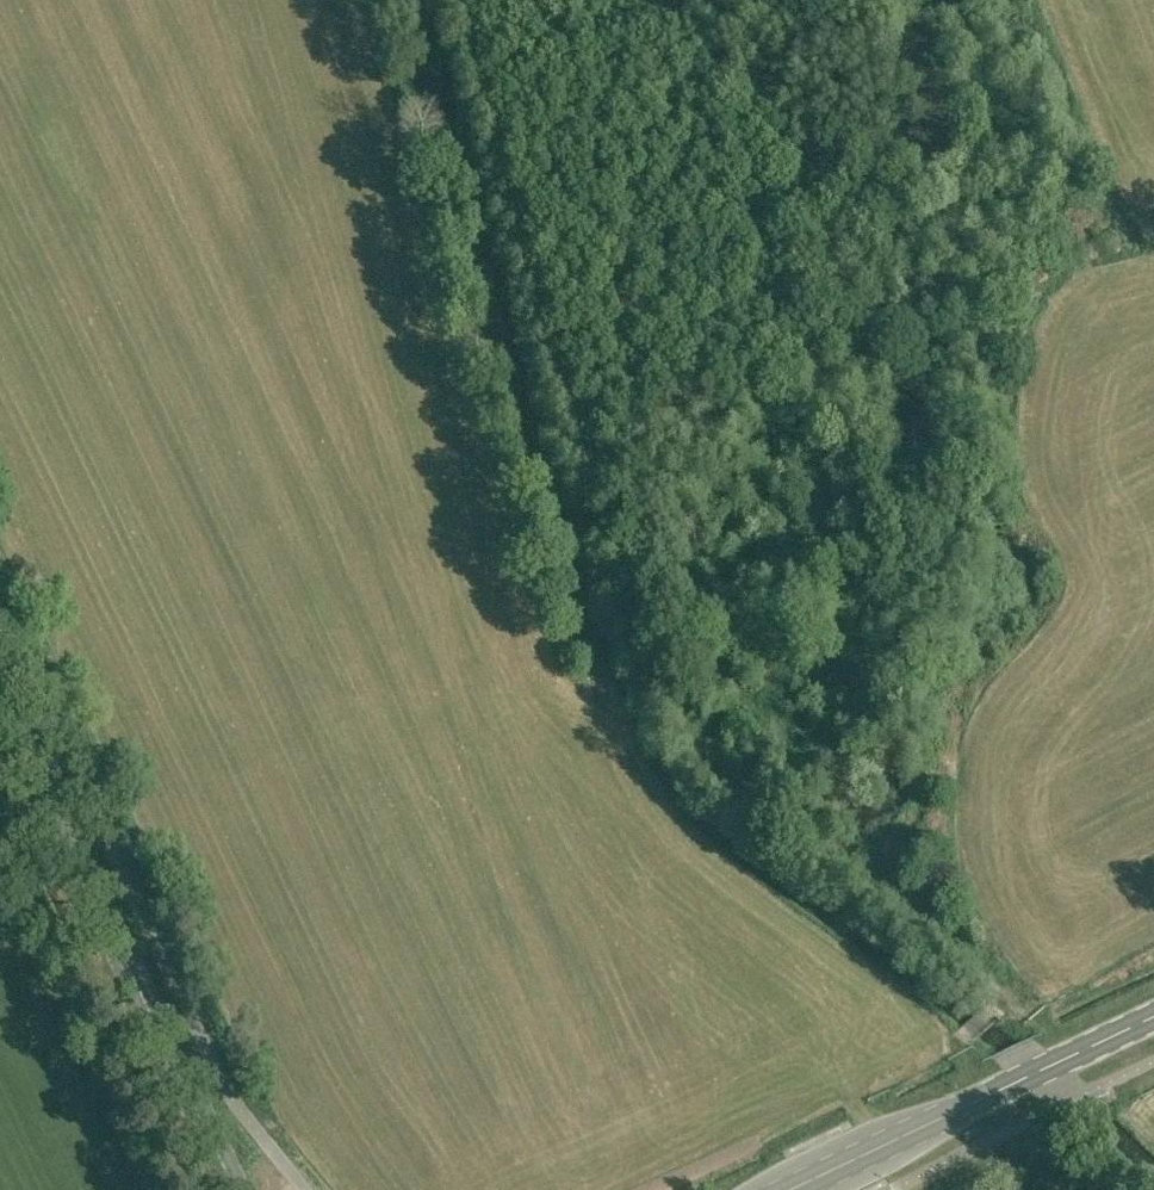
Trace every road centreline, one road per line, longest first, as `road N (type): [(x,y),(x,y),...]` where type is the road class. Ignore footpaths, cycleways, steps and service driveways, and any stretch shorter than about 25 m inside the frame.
road 1 (secondary): [(236,1189),(0,694)]
road 2 (secondary): [(798,1189),(1153,1025)]

